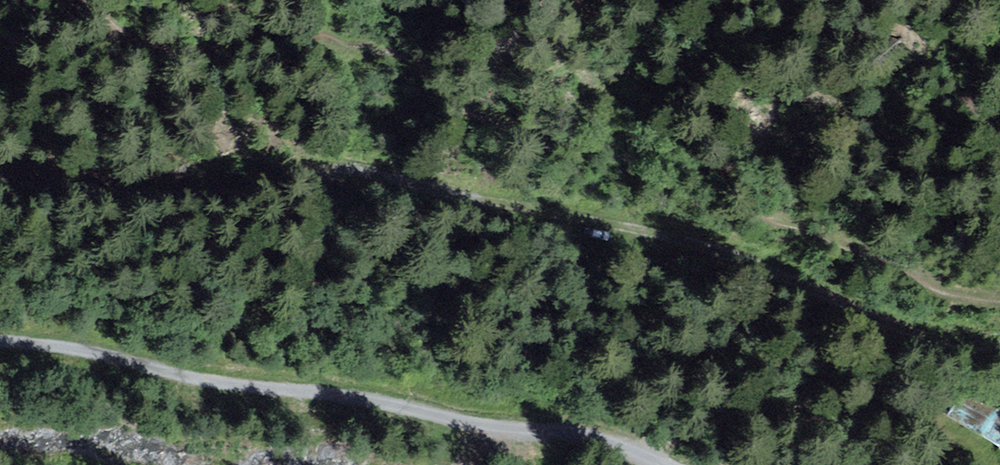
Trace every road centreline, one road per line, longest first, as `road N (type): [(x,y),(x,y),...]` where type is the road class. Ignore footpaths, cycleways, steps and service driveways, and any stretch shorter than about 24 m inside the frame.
road 1 (track): [(999,346),(894,327),(699,245),(326,170),(136,193),(0,175)]
road 2 (track): [(653,464),(584,440),(0,341)]

